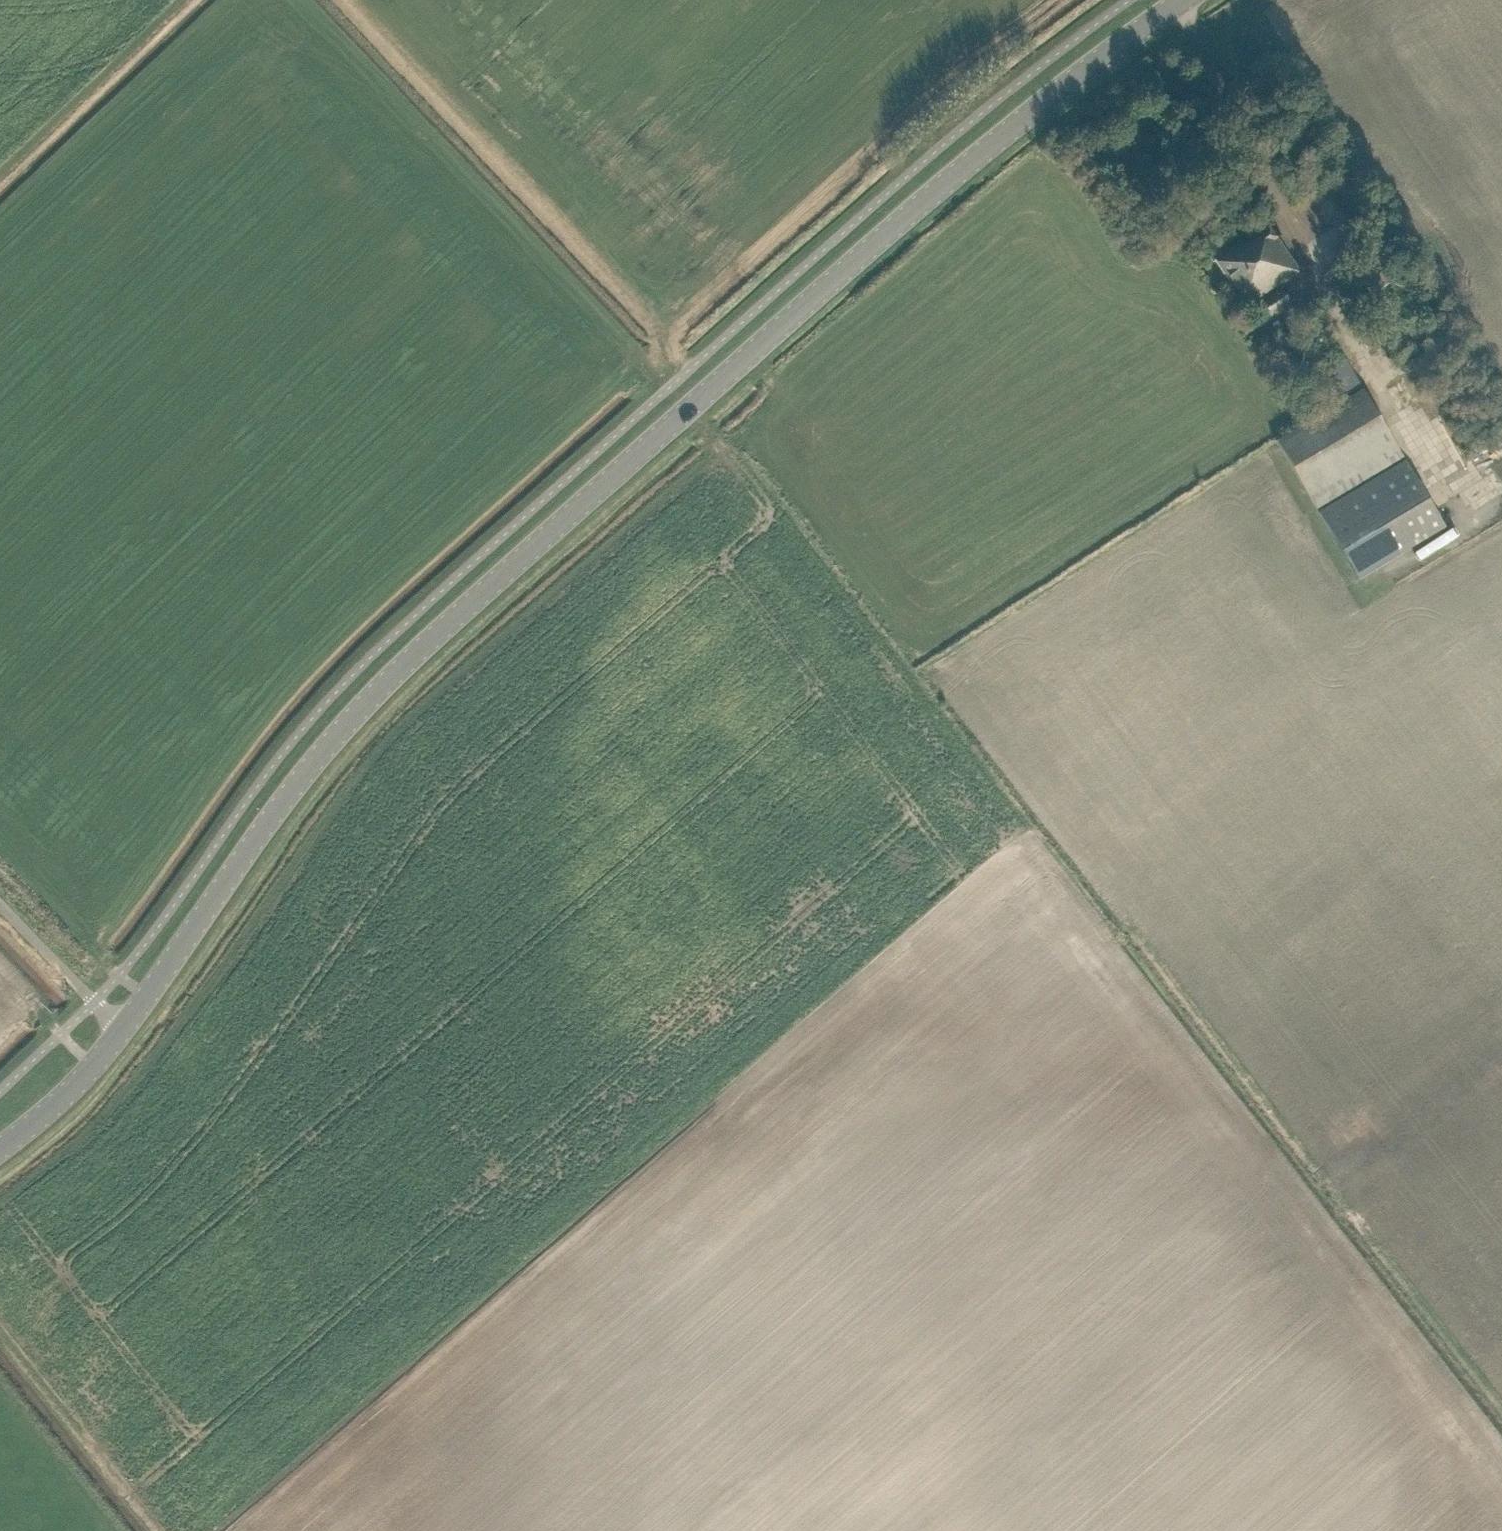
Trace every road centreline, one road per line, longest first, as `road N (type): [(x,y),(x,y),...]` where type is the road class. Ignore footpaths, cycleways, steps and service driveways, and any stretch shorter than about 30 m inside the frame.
road 1 (tertiary): [(0,1149),(86,1074),(343,728),(521,557),(884,236),(1184,0)]

